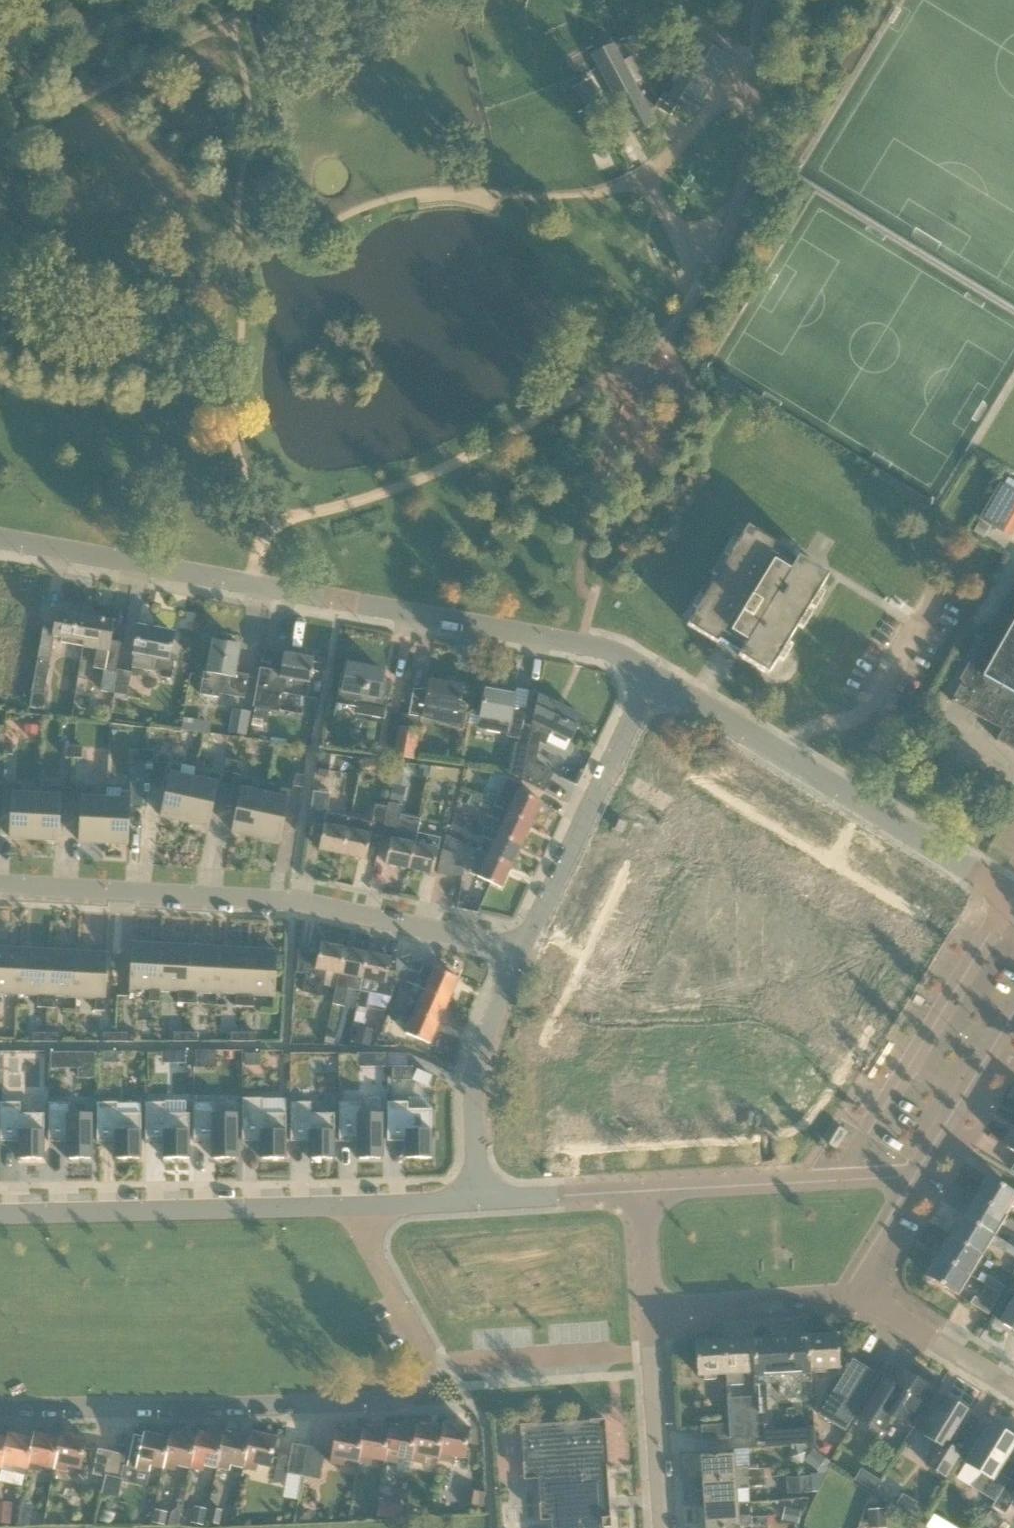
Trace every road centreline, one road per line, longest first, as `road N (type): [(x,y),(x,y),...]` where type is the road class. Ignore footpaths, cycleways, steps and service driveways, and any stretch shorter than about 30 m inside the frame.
road 1 (residential): [(0,547),(582,644),(652,676)]
road 2 (residential): [(358,1207),(374,1256),(428,1358),(417,1390),(401,1399),(268,1405),(0,1405)]
road 3 (residential): [(521,949),(294,902),(0,887)]
road 4 (residential): [(652,676),(1013,904)]
road 5 (residential): [(0,1214),(358,1207)]
road 6 (residential): [(521,949),(652,676)]
road 7 (residential): [(644,1193),(904,1185)]
road 8 (residential): [(477,1201),(475,1076),(521,949)]
road 9 (residential): [(664,1527),(651,1311)]
road 10 (residential): [(904,1185),(1013,1005)]
road 11 (residential): [(832,1303),(880,1312),(1013,1394)]
road 12 (residential): [(651,1311),(832,1303)]
road 13 (residential): [(477,1201),(644,1193)]
road 14 (residential): [(832,1303),(904,1185)]

